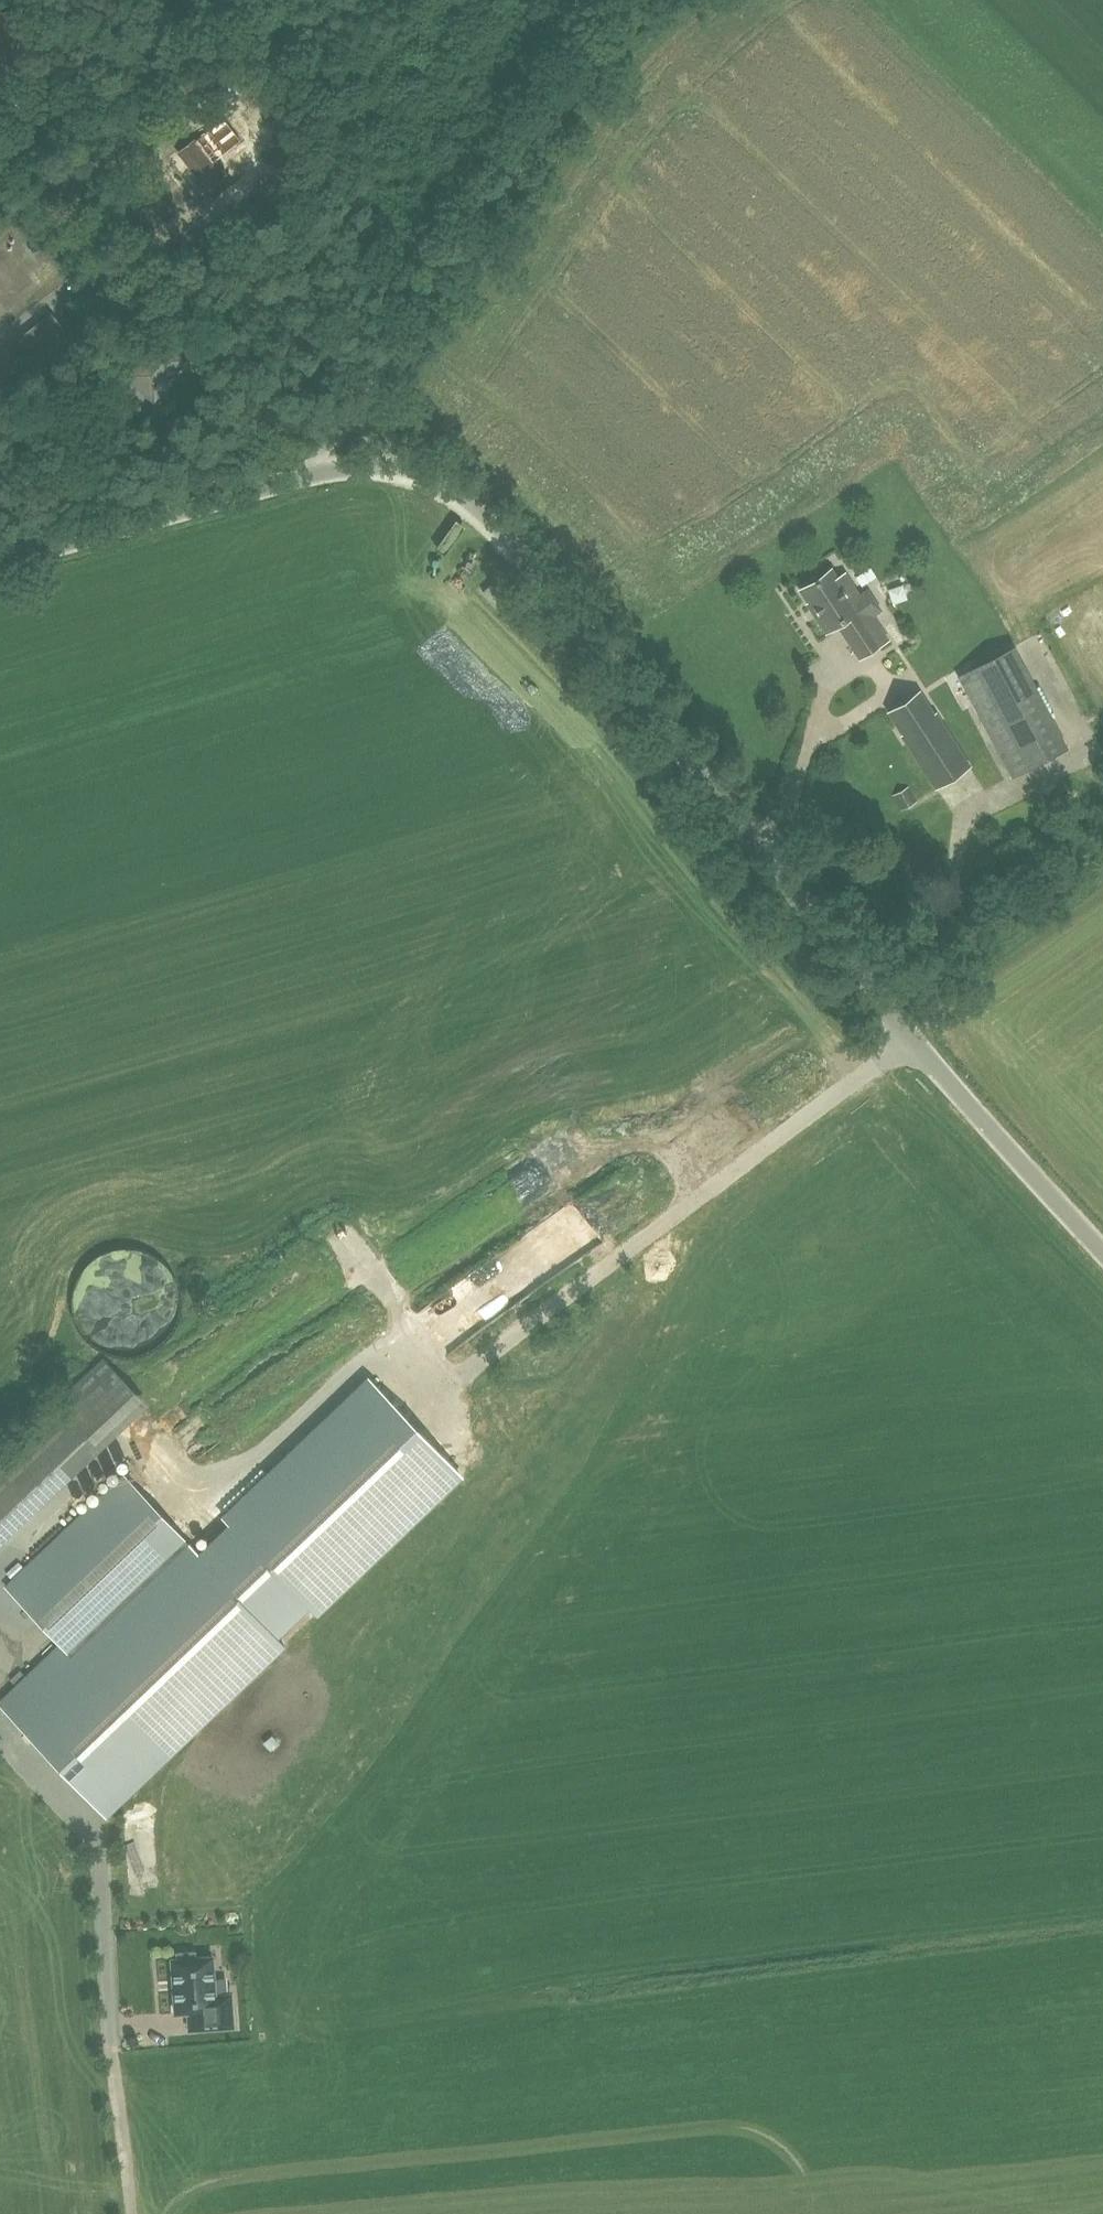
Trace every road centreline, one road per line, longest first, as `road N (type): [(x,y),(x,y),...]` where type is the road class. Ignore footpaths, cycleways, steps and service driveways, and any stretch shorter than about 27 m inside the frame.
road 1 (unclassified): [(1102,1257),(911,1041),(504,534),(467,499),(429,480),(356,470),(0,565)]
road 2 (track): [(129,2213),(110,2051)]

